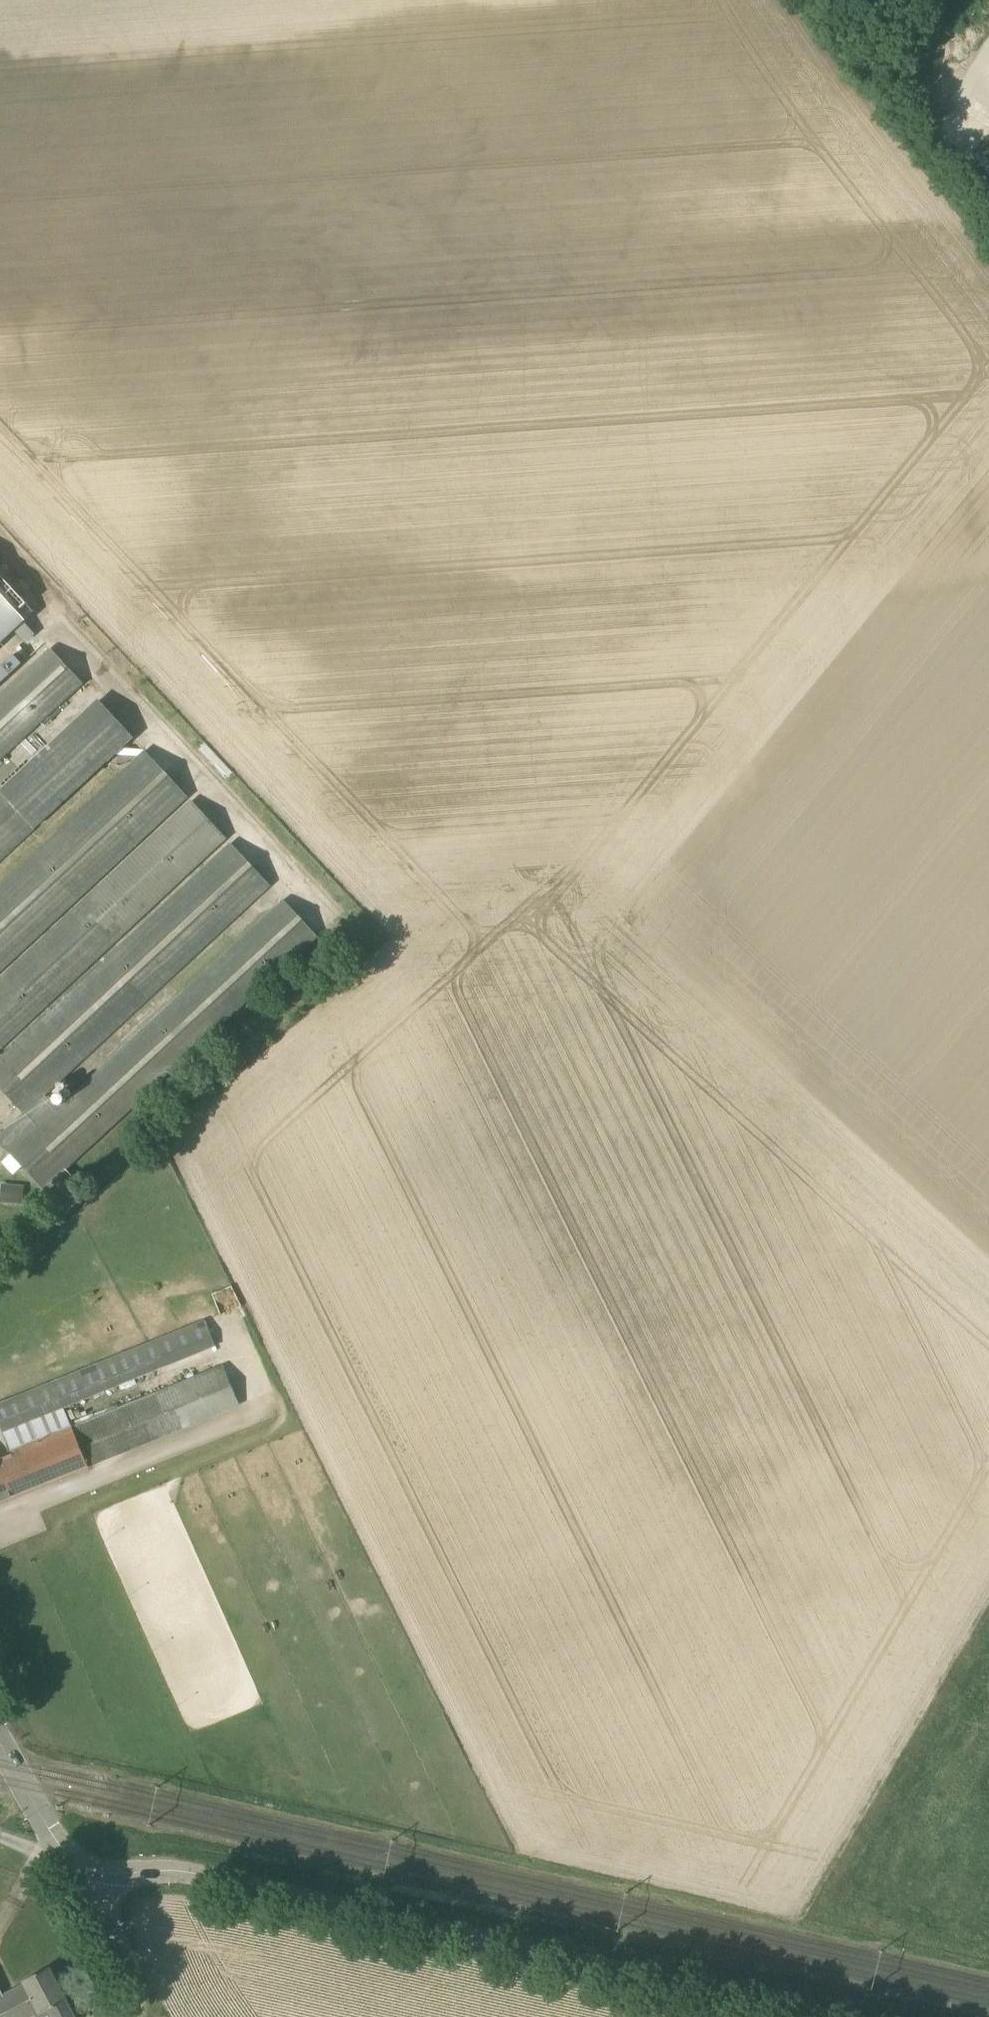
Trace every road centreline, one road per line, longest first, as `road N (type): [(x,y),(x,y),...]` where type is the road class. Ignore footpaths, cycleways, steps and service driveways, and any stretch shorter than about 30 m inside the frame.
road 1 (unclassified): [(814,2016),(182,1873),(107,1873)]
road 2 (unclassified): [(107,1873),(82,1865),(58,1843),(0,1744)]
road 3 (unclassified): [(110,2016),(125,1973),(107,1873)]

